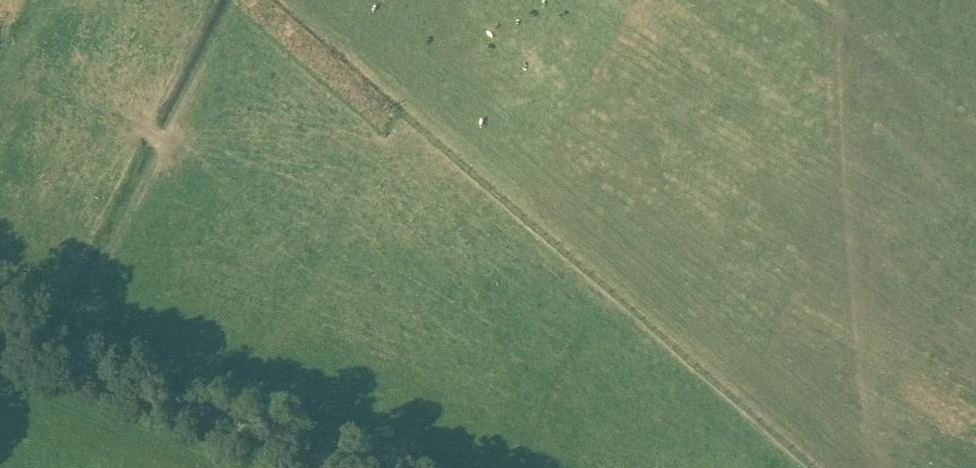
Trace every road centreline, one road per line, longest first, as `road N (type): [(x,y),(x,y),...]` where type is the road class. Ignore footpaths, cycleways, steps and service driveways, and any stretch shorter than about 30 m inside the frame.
road 1 (unclassified): [(0,326),(339,467)]

